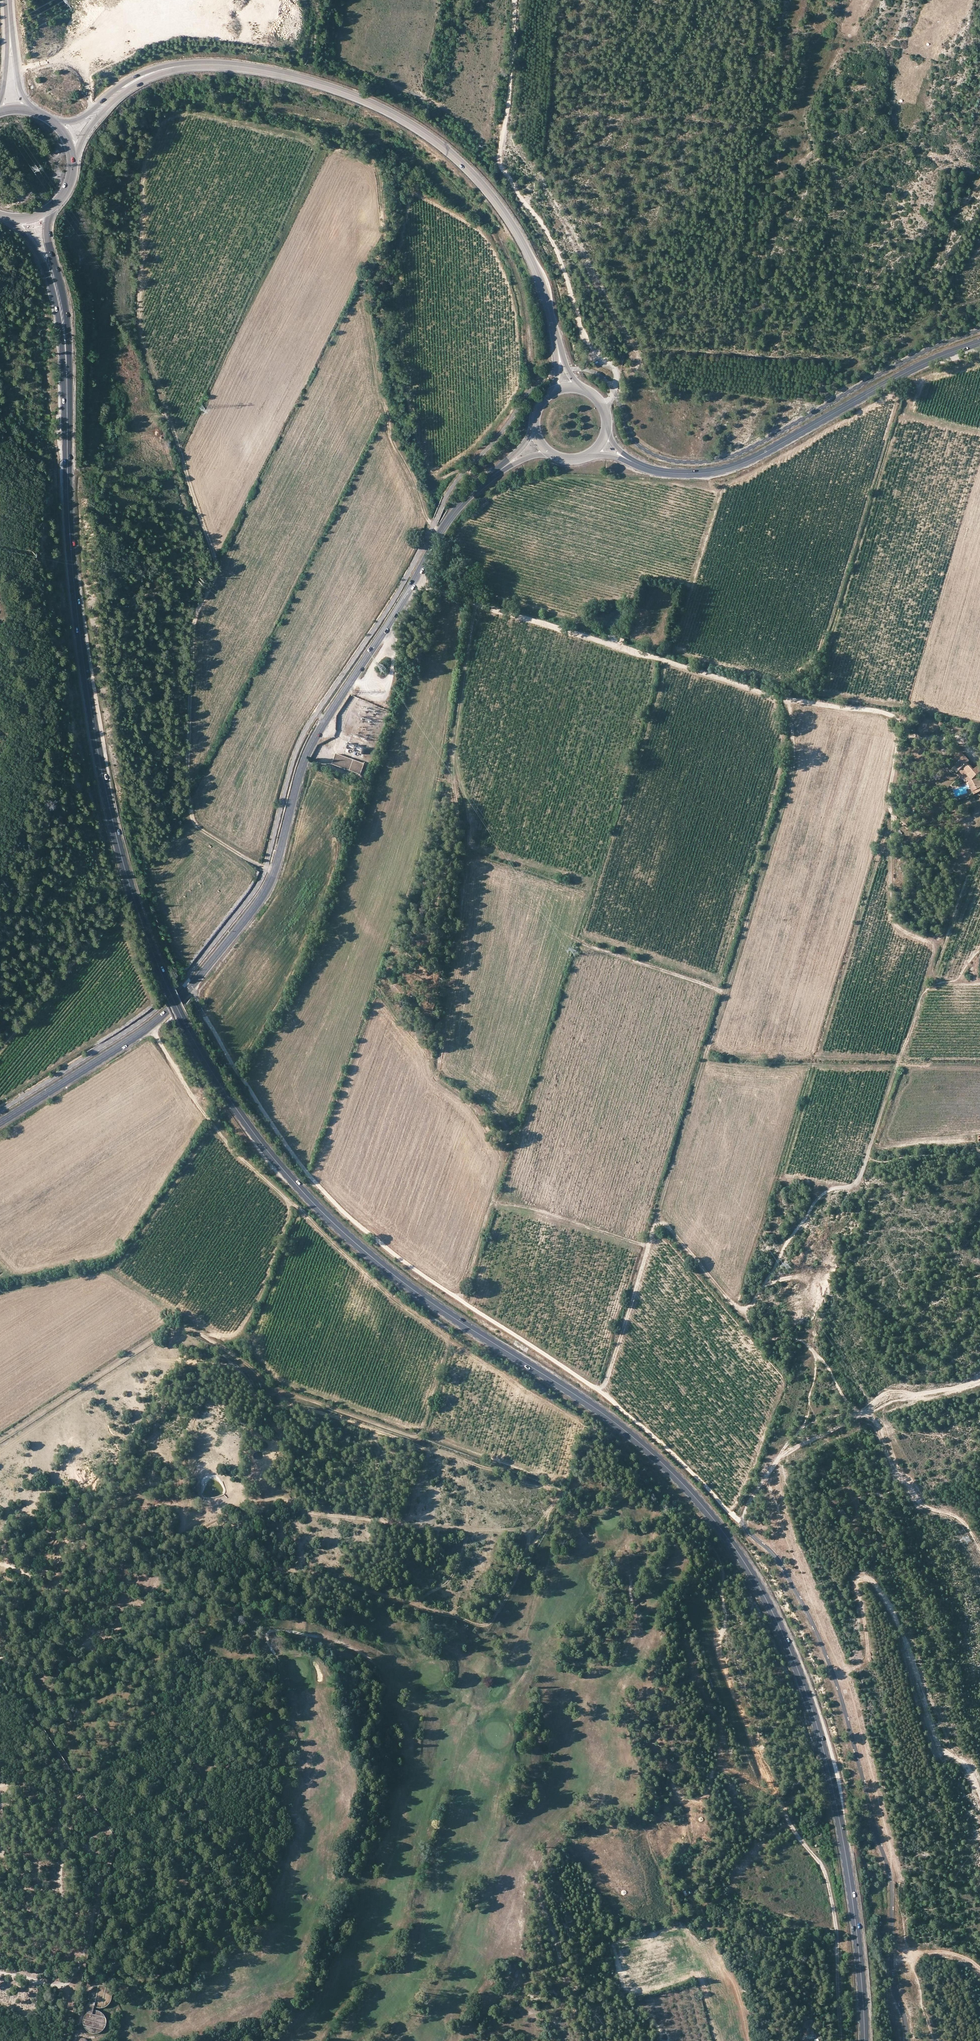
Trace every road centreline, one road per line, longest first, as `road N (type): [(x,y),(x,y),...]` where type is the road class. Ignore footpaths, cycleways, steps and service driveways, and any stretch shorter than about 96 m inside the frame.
road 1 (primary): [(865,2040),(853,1901),(829,1769),(796,1666),(744,1562),(686,1487),(626,1432),(417,1293),(343,1232),(256,1136),(174,1003),(127,877),(97,746),(70,527),(65,349)]
road 2 (track): [(274,872),(191,818),(193,624),(218,565),(140,332),(144,167),(159,125),(181,112),(332,147)]
road 3 (tertiary): [(0,1122),(163,1017),(242,924),(270,882),(319,730),(450,516),(493,475)]
road 4 (track): [(858,1415),(813,1350),(796,1339),(760,1337),(747,1313),(815,1201),(859,1180),(921,998),(933,950),(892,919),(892,814)]
road 5 (track): [(602,1393),(795,768),(788,700)]
road 6 (track): [(0,1658),(109,1608),(144,1571),(167,1563),(325,1577),(486,1623),(558,1499),(555,1490),(519,1480)]
road 7 (track): [(417,575),(491,609),(788,700),(894,716),(901,736),(888,795),(892,814),(922,835),(969,821)]
road 8 (track): [(149,1028),(236,1152),(363,1272),(451,1343),(581,1423)]
road 9 (secondary): [(193,64),(253,68),(328,86),(441,145),(513,227),(557,340)]
road 10 (track): [(841,2040),(827,1877),(766,1776),(722,1660),(723,1581)]
road 11 (track): [(0,1440),(181,1330),(220,1346),(274,1390),(411,1436),(423,1427)]
road 12 (track): [(129,1593),(130,1566),(141,1555),(251,1501),(420,1528),(522,1531),(526,1552)]
road 13 (track): [(603,407),(615,369),(584,339),(556,249),(499,159),(516,0)]
road 14 (track): [(434,524),(388,422),(362,287),(385,219),(380,177),(372,162),(332,147)]
road 15 (track): [(191,818),(157,795),(177,745),(174,633),(196,546),(173,470),(129,457)]
road 16 (secondary): [(633,462),(676,473),(736,466),(912,370),(979,342)]
road 17 (track): [(979,1792),(967,1764),(937,1747),(895,1619),(866,1579),(857,1586),(868,1654),(834,1676)]
road 18 (track): [(0,1973),(49,1987),(69,1984),(91,1927),(63,1895),(65,1791),(46,1776),(0,1786)]
road 19 (track): [(476,603),(452,762),(459,822),(429,943)]
road 20 (track): [(411,194),(399,299),(413,429),(434,477),(468,467)]
road 21 (track): [(492,1200),(501,1163),(476,1112),(435,1076),(418,1039),(378,990),(315,965)]
road 22 (track): [(0,1265),(17,1274),(110,1252),(204,1114)]
road 23 (track): [(649,1245),(492,1200),(461,1300)]
road 24 (track): [(182,1533),(182,1515),(169,1508),(119,1510),(82,1524),(42,1575),(0,1564)]
road 25 (track): [(779,1460),(887,1399),(979,1380)]
road 26 (track): [(411,1603),(440,1587),(458,1565),(467,1465),(519,1480)]
road 27 (track): [(766,1475),(842,1673)]
road 28 (track): [(979,1550),(960,1520),(913,1499),(867,1410)]
road 29 (track): [(546,376),(530,365),(522,287),(490,222)]
road 30 (secondary): [(73,165),(85,134),(117,97),(193,64)]
road 31 (track): [(821,691),(979,721)]
road 32 (track): [(416,1437),(564,1484)]
road 33 (track): [(727,991),(581,943)]
road 34 (primary): [(0,216),(41,260),(65,349)]
road 35 (secondary): [(193,64),(143,73),(83,117),(58,126)]
road 36 (primary): [(65,349),(50,209)]
road 37 (track): [(784,1381),(751,1470),(727,1509)]
road 38 (track): [(0,1454),(115,1375)]
road 39 (track): [(934,953),(962,878),(969,821)]
road 40 (track): [(747,1313),(658,1218)]

